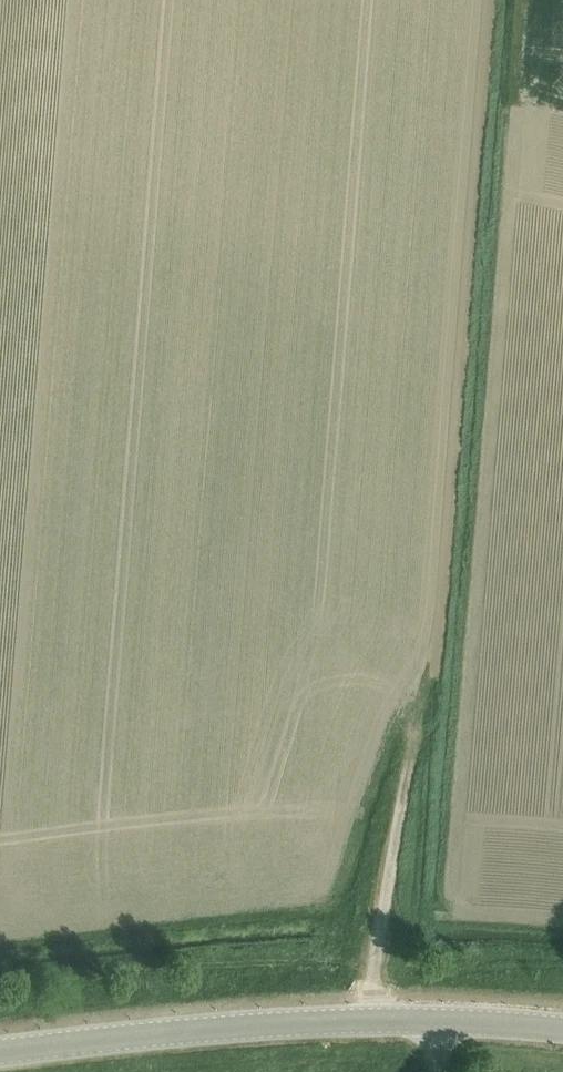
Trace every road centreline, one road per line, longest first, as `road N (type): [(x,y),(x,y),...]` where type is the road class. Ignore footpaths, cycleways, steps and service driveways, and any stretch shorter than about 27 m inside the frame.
road 1 (tertiary): [(562,1029),(377,1021),(0,1053)]

